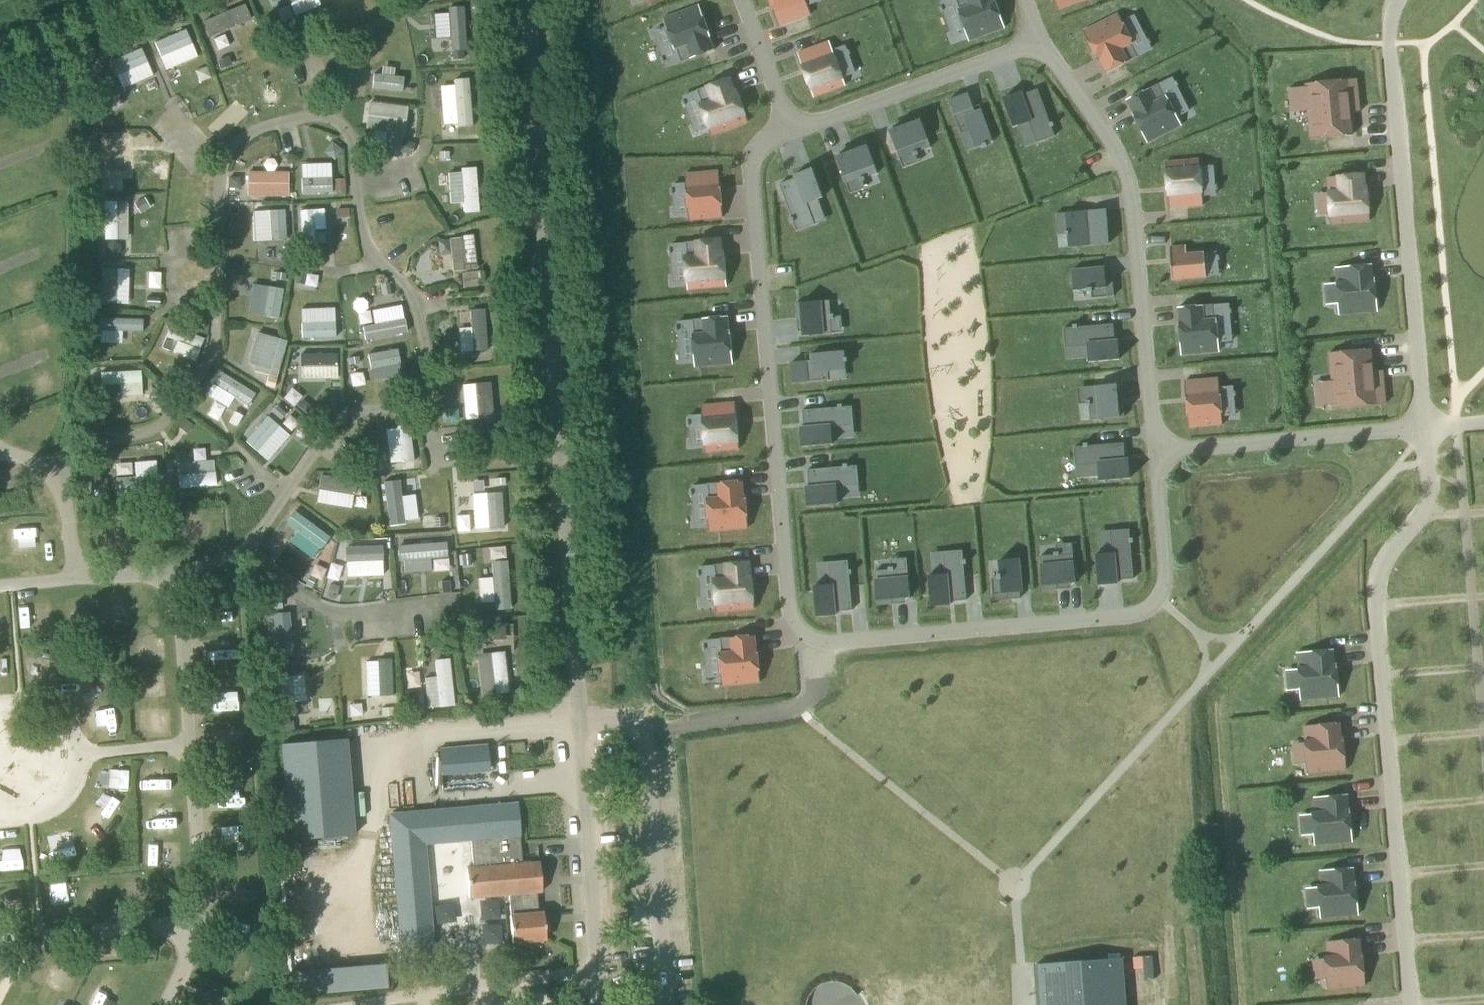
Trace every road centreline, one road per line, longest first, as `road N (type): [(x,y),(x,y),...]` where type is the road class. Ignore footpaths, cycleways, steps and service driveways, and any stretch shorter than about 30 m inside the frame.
road 1 (track): [(645,736),(801,705),(816,692),(822,643)]

